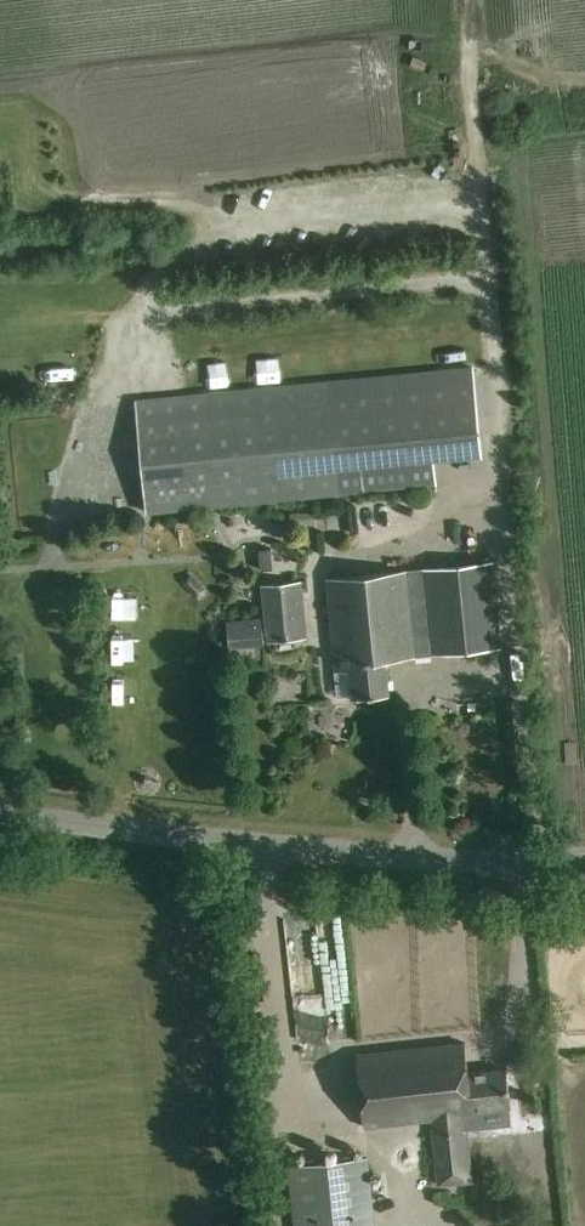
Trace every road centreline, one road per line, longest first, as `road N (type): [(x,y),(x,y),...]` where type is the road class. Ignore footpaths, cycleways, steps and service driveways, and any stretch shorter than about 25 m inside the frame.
road 1 (unclassified): [(0,810),(144,830),(584,863)]
road 2 (track): [(141,313),(160,274),(218,242),(482,217)]

